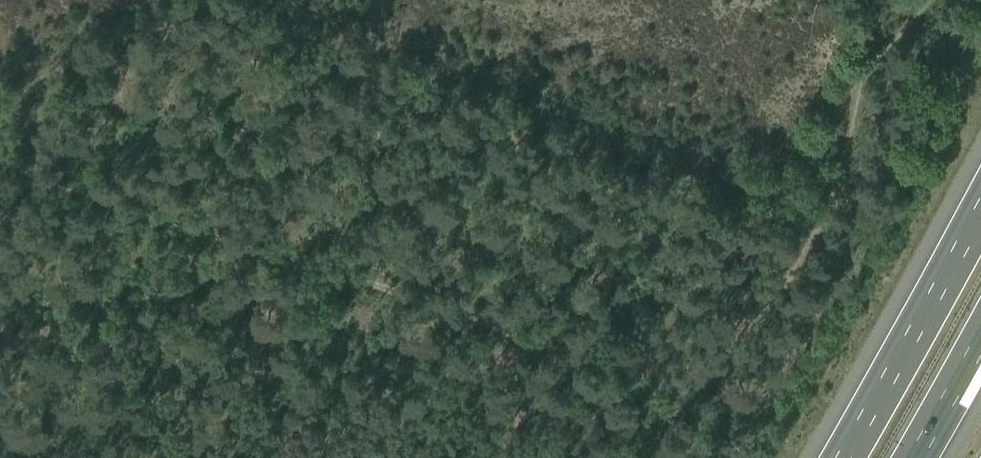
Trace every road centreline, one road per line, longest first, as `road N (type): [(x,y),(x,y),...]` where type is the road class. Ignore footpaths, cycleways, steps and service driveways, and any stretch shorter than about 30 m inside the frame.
road 1 (motorway): [(980,216),(844,457)]
road 2 (motorway): [(913,457),(980,338)]

